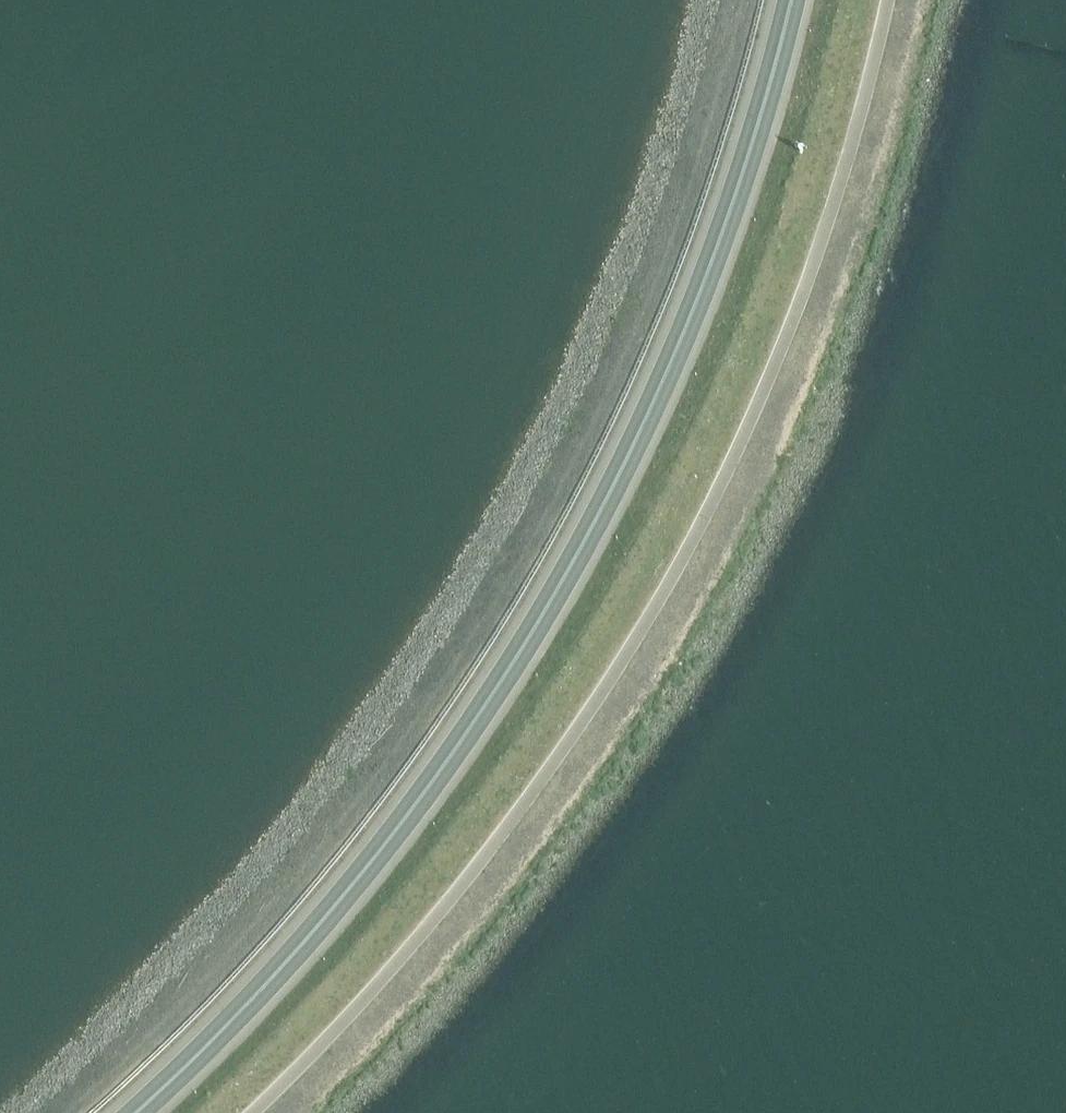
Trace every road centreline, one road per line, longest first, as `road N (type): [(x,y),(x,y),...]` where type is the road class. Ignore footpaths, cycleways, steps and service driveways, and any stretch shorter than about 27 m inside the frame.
road 1 (trunk): [(136,1112),(218,1036),(403,824),(538,622),(634,448),(684,331),(751,149),(792,0)]

